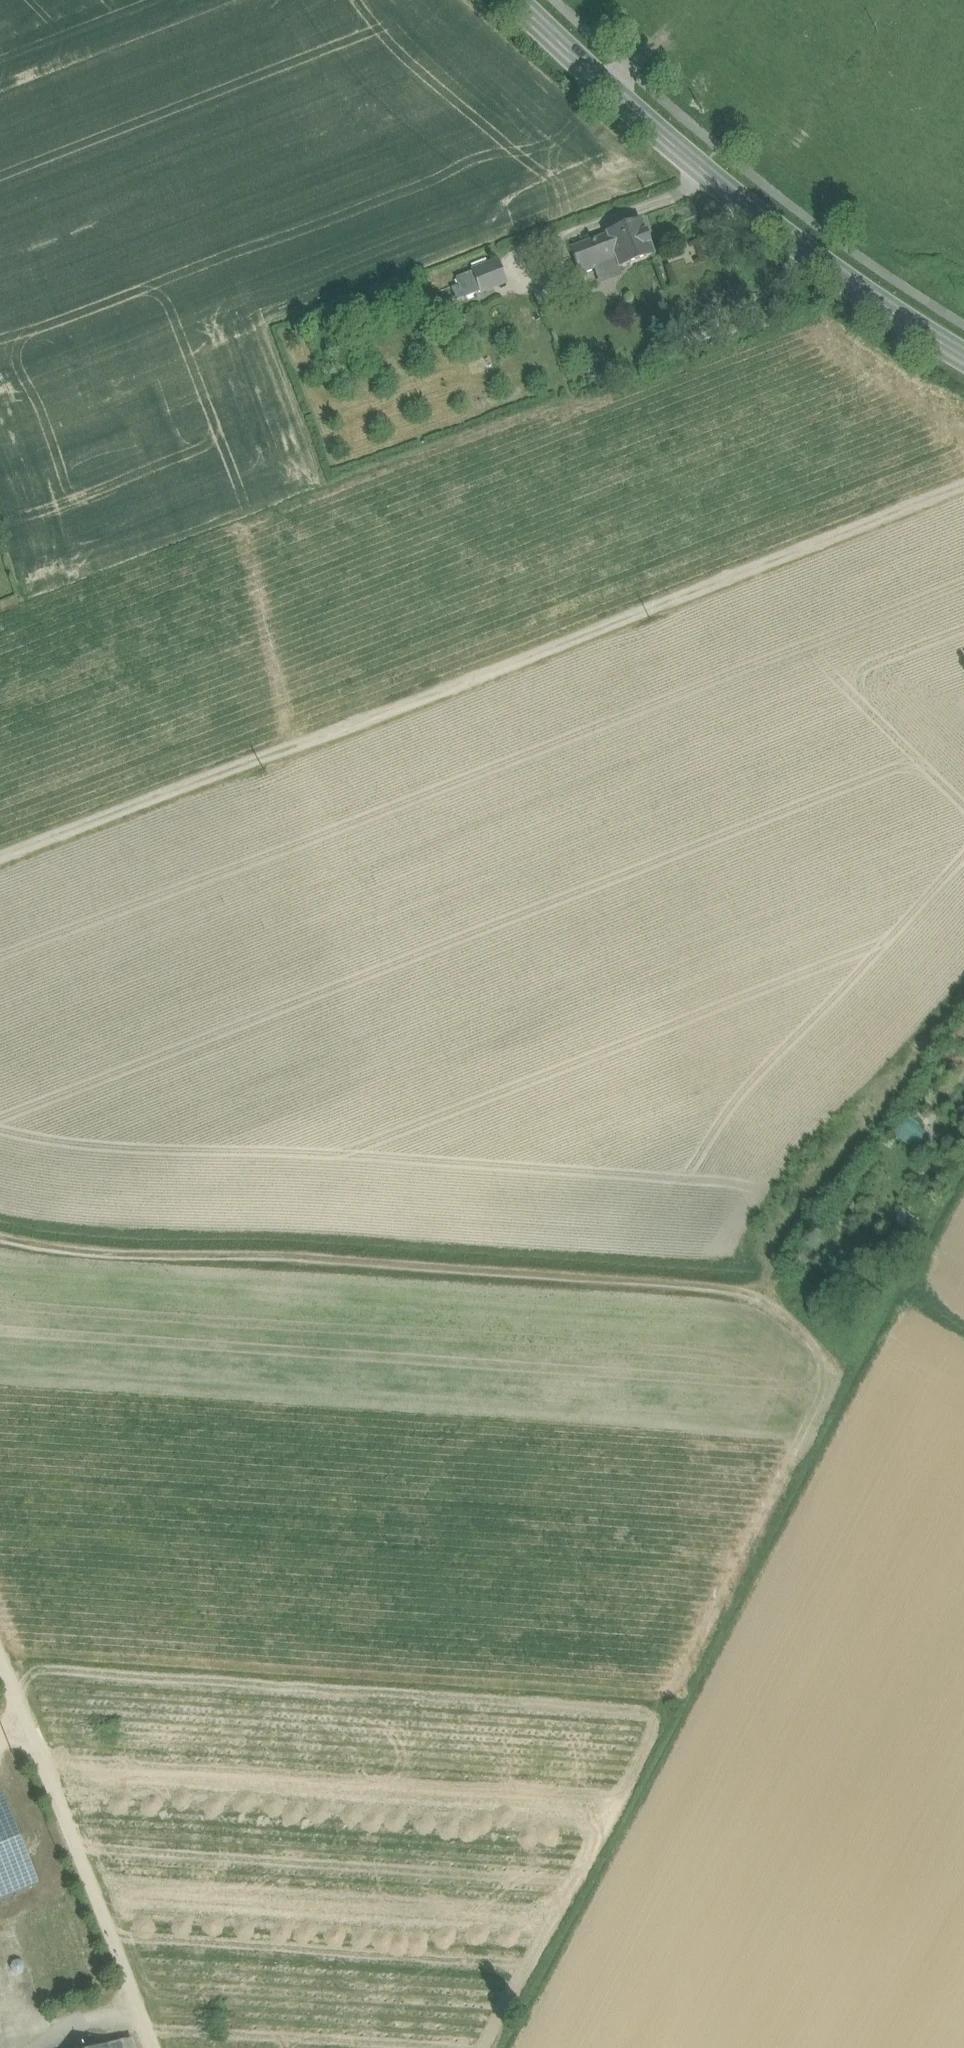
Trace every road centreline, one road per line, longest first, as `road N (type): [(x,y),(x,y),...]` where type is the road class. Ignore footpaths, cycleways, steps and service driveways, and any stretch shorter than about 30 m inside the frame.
road 1 (track): [(963,481),(297,750),(0,857)]
road 2 (track): [(0,1242),(35,1252),(265,1258),(752,1293),(776,1258)]
road 3 (secondary): [(514,0),(844,276),(963,352)]
road 4 (track): [(153,2047),(0,1661)]

